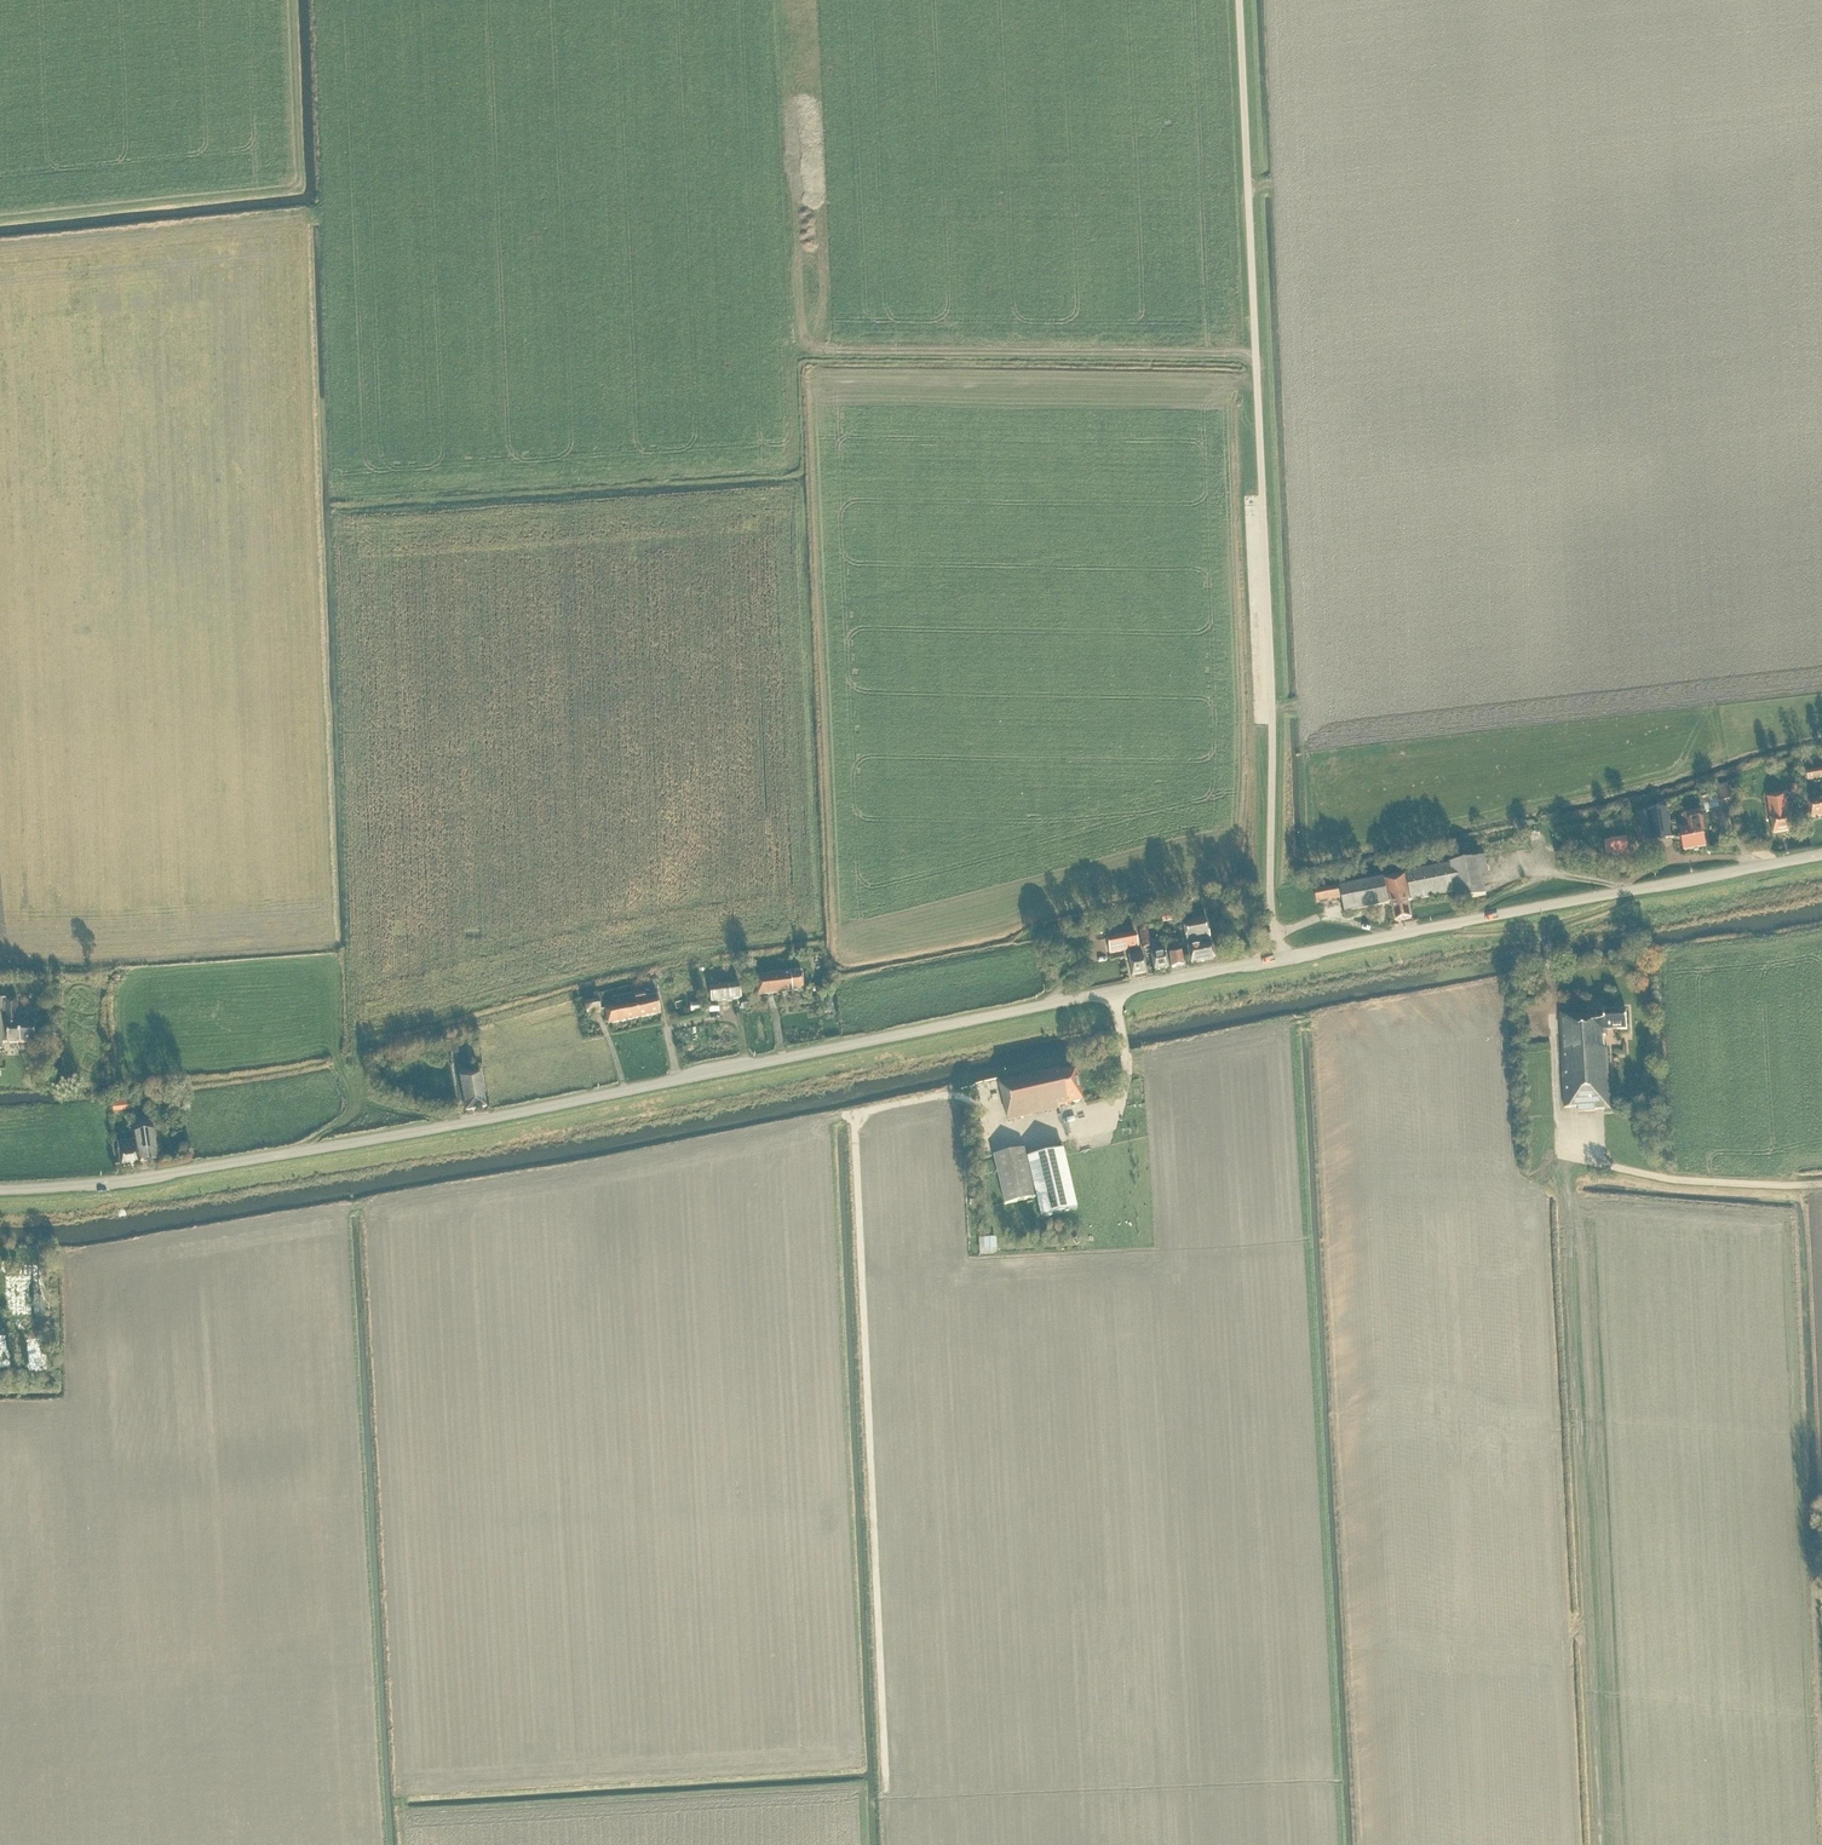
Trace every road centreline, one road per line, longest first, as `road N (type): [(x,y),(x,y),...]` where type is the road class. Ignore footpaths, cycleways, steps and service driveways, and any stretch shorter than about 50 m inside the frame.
road 1 (tertiary): [(0,1190),(114,1182),(490,1119),(1821,854)]

